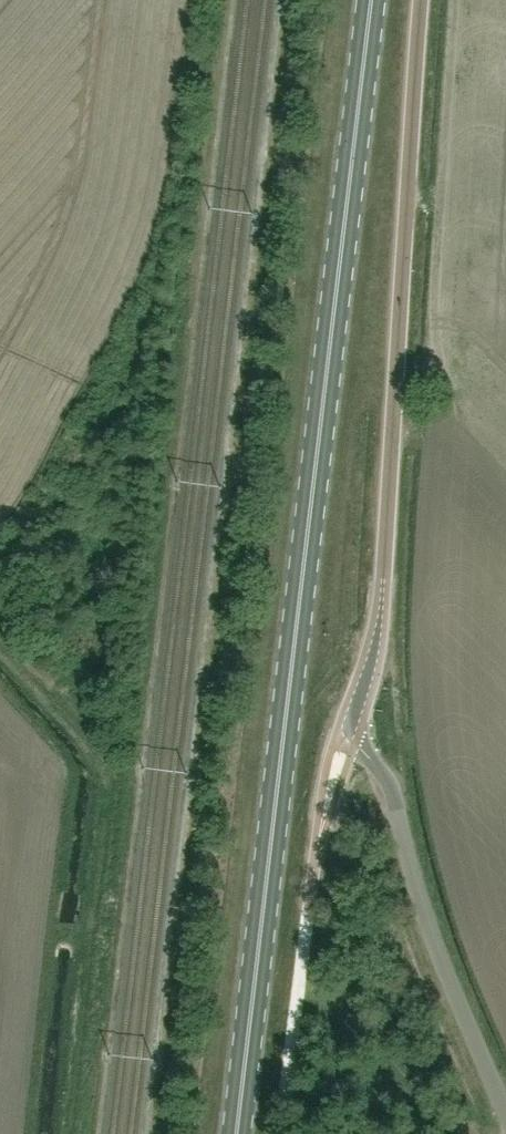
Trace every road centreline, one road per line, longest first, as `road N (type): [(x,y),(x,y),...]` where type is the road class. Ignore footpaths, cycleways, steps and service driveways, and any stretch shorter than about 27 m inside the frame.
road 1 (primary): [(237,1133),(372,0)]
road 2 (unclassified): [(505,1099),(402,851),(380,692),(376,580),(420,0)]
road 3 (unclassified): [(123,777),(0,636)]

